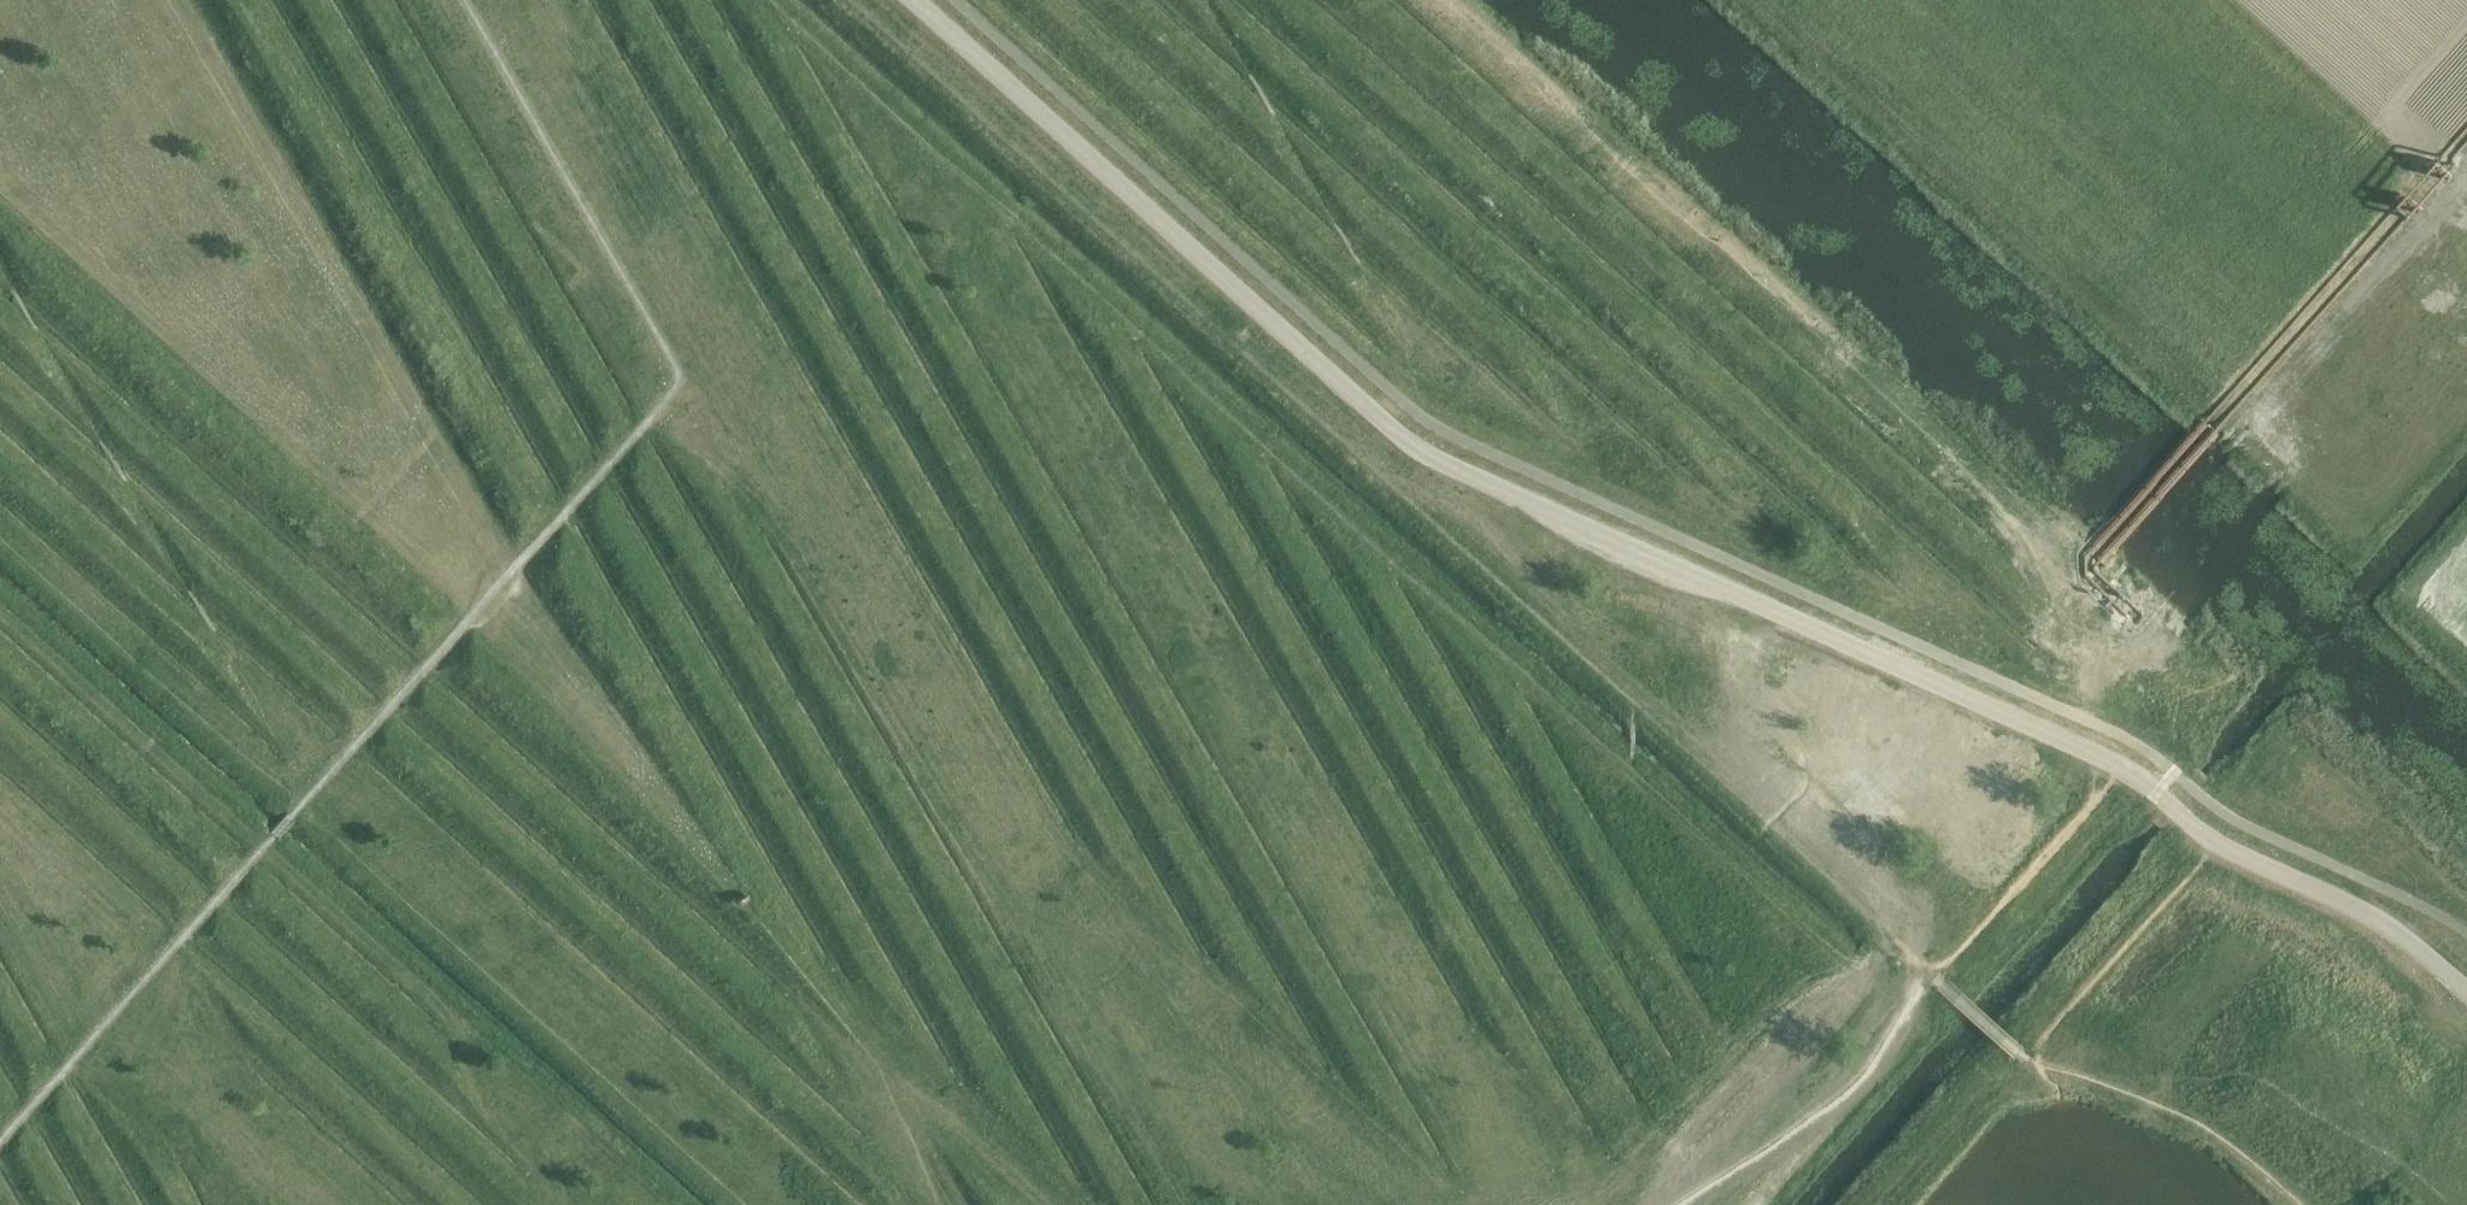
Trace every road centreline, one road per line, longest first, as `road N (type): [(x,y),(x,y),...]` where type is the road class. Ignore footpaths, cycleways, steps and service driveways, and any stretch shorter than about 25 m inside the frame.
road 1 (unclassified): [(2466,998),(2386,926),(2207,841),(2157,792),(2086,752),(1425,455),(912,0)]

